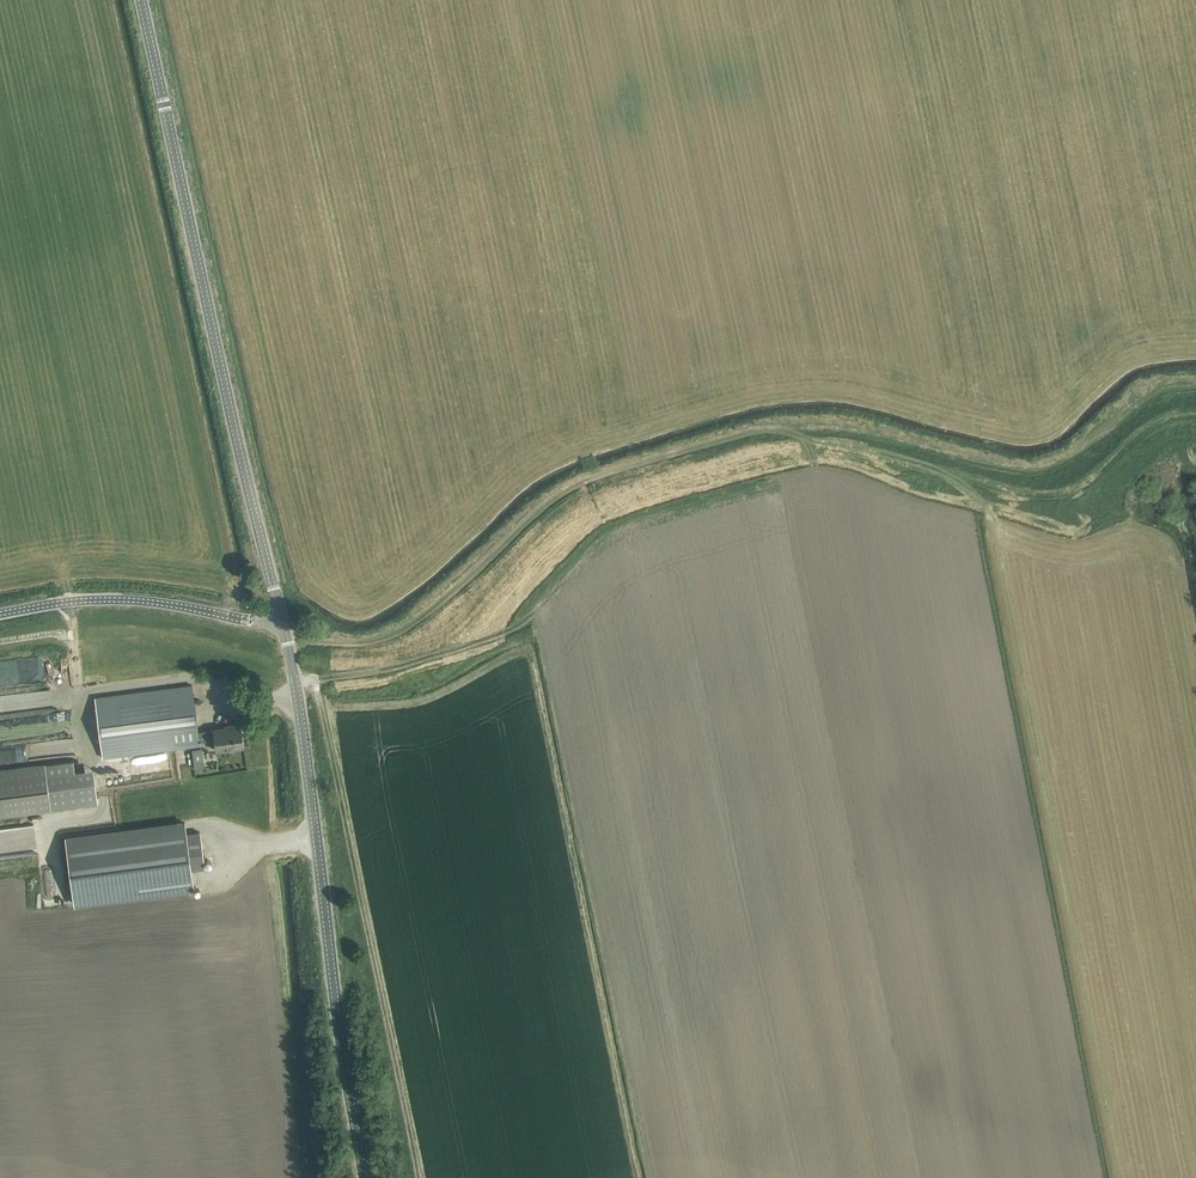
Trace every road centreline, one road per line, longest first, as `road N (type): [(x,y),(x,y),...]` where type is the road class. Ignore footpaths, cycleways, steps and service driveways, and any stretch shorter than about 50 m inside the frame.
road 1 (unclassified): [(281,618),(143,0)]
road 2 (unclassified): [(365,1177),(281,618)]
road 3 (unclassified): [(0,615),(124,600),(252,622),(281,618)]

